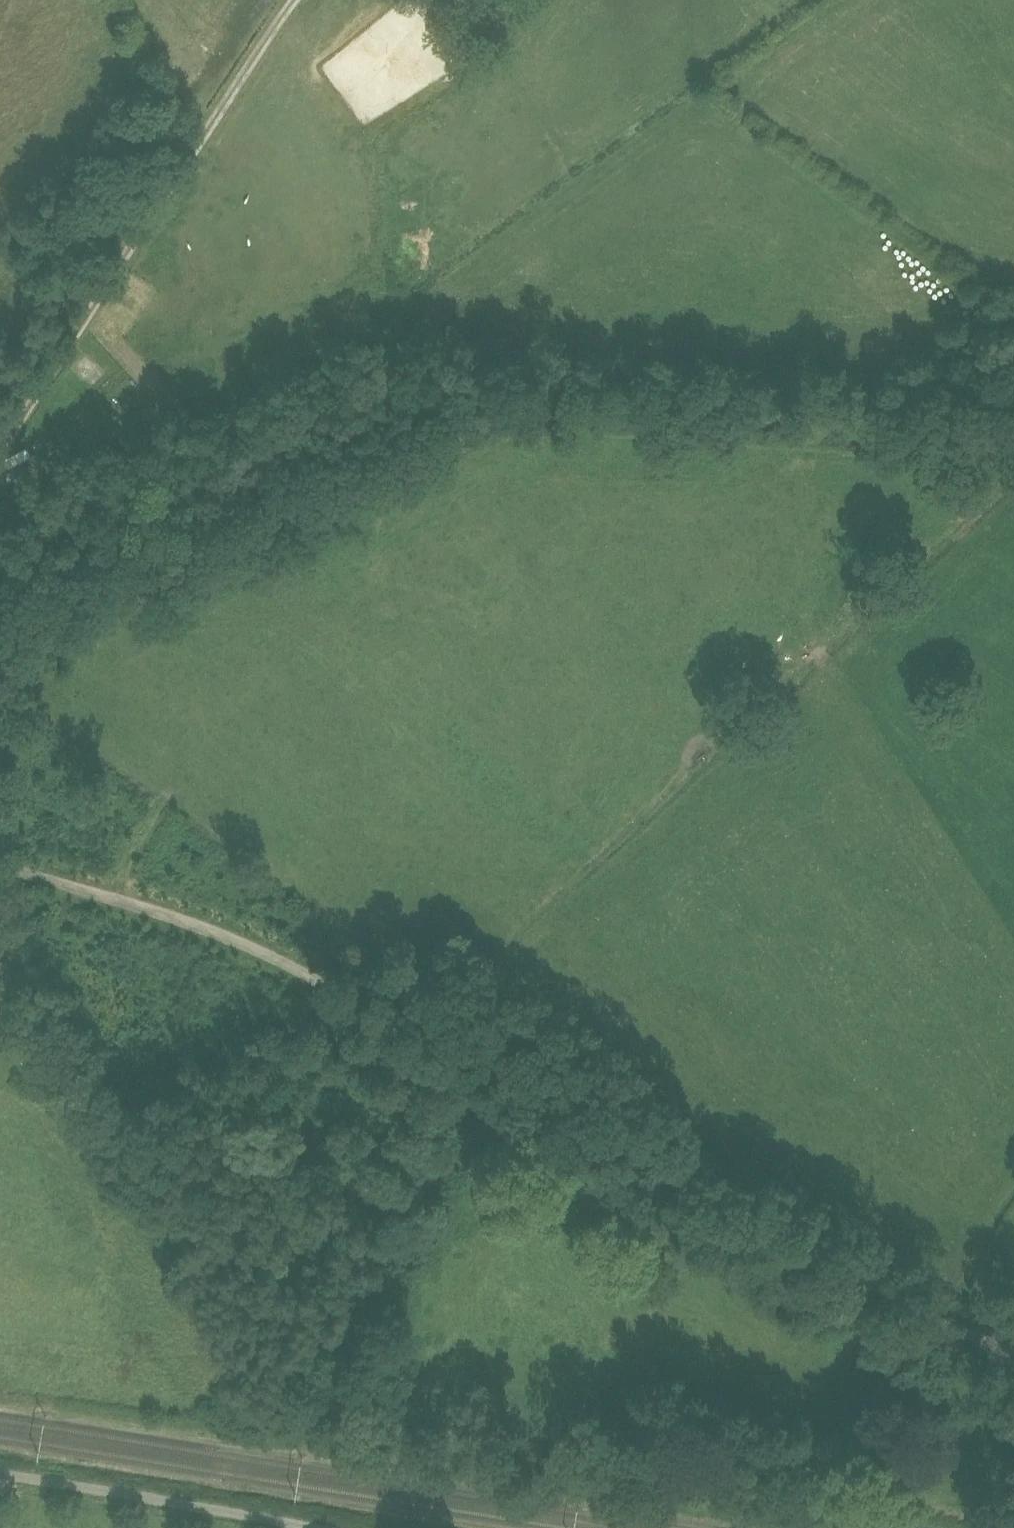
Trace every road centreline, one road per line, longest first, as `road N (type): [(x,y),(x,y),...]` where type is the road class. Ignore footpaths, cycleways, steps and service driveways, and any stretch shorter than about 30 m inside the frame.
road 1 (unclassified): [(1013,1358),(964,1337),(790,1295),(642,1228),(553,1170),(470,1078),(367,1007),(262,954),(0,860)]
road 2 (unclassified): [(302,1527),(0,1475)]

